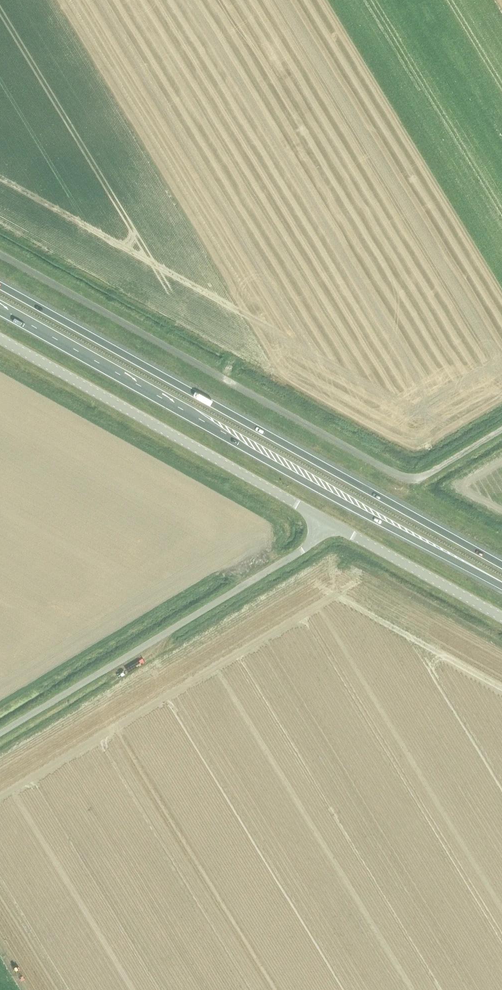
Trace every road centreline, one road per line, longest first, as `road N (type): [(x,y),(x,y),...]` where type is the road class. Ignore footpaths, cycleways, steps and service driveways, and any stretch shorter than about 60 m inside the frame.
road 1 (trunk): [(0,308),(501,587)]
road 2 (trunk): [(501,564),(0,285)]
road 3 (unclassified): [(0,252),(407,478),(501,430)]
road 4 (unclassified): [(0,733),(302,550),(329,521)]
road 5 (unclassified): [(0,339),(329,521)]
road 6 (unclassified): [(329,521),(501,618)]

